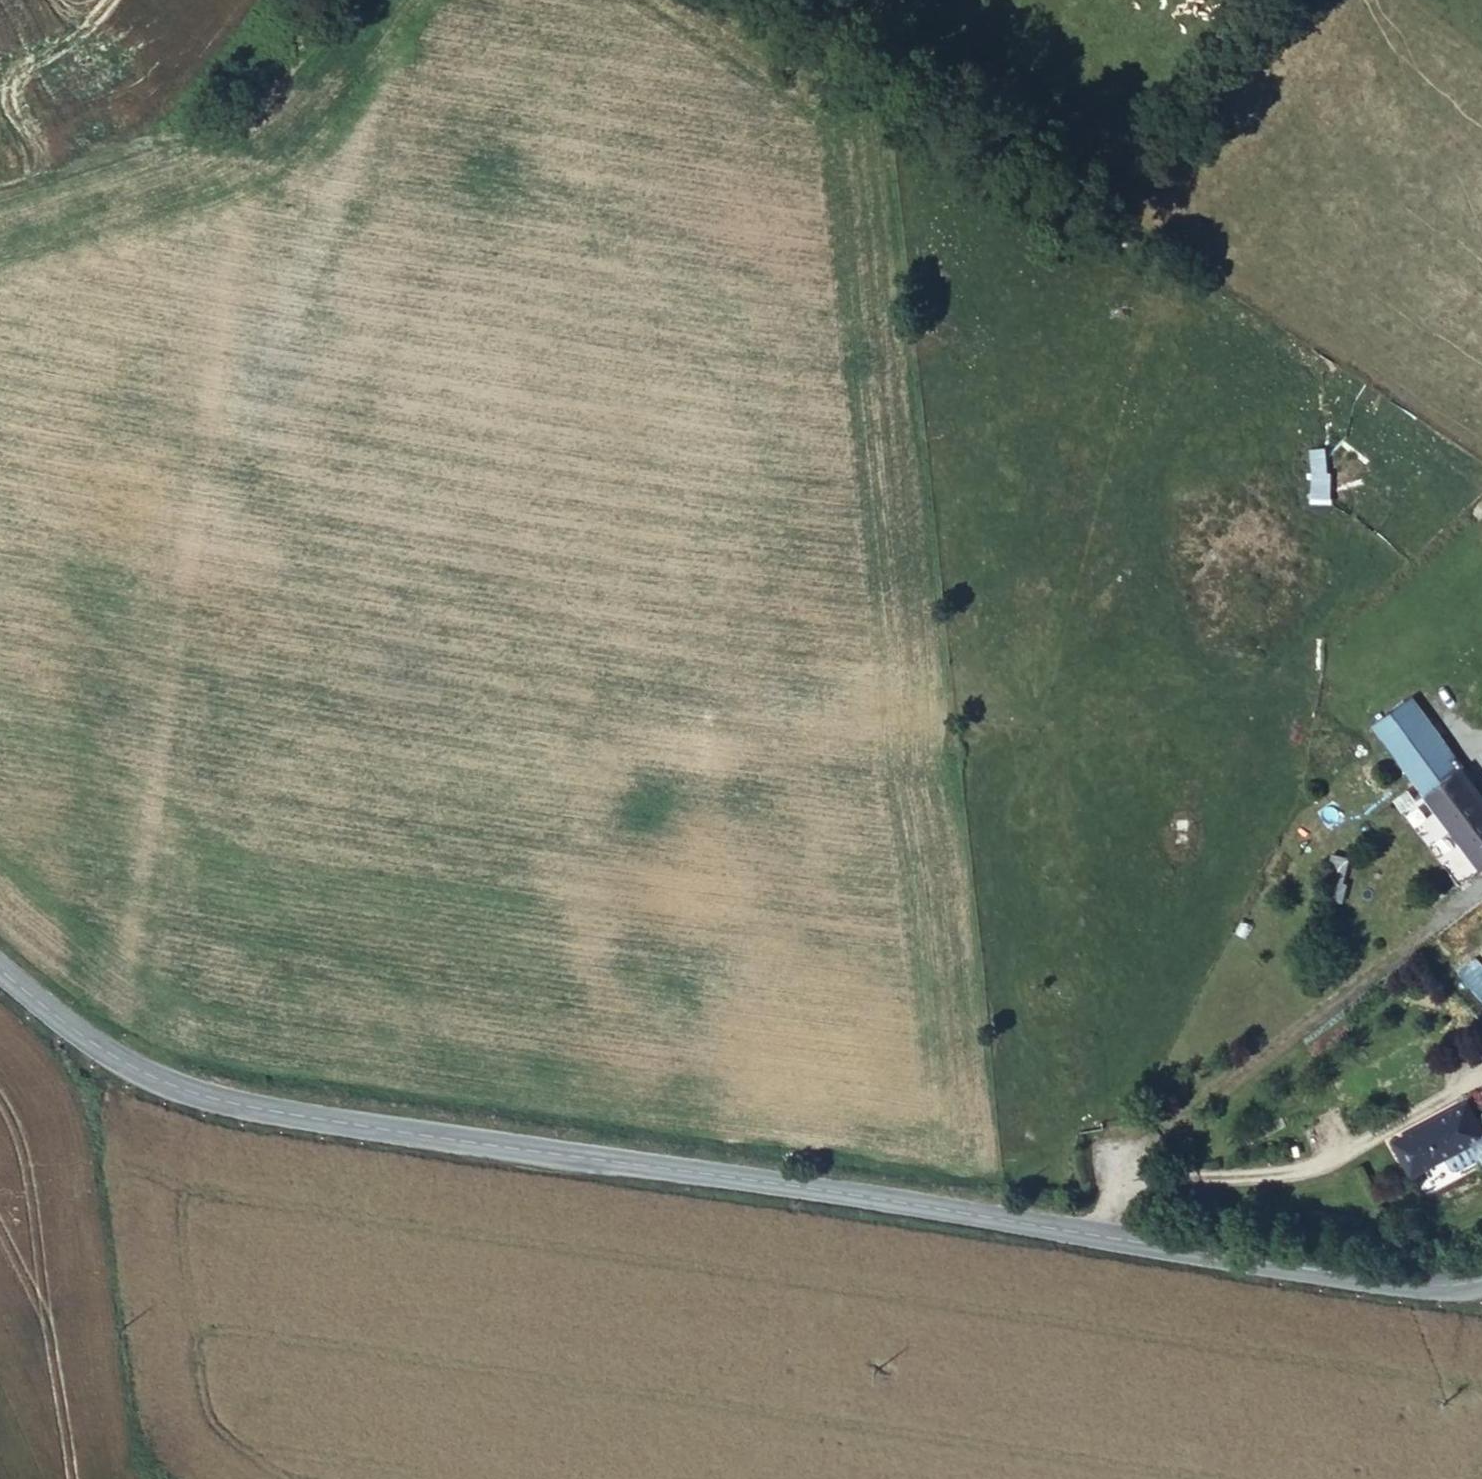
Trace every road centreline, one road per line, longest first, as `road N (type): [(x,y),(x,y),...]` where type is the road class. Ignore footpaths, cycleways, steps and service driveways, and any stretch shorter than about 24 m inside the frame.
road 1 (tertiary): [(0,968),(114,1053),(171,1085),(240,1104),(1453,1287),(1481,1281)]

